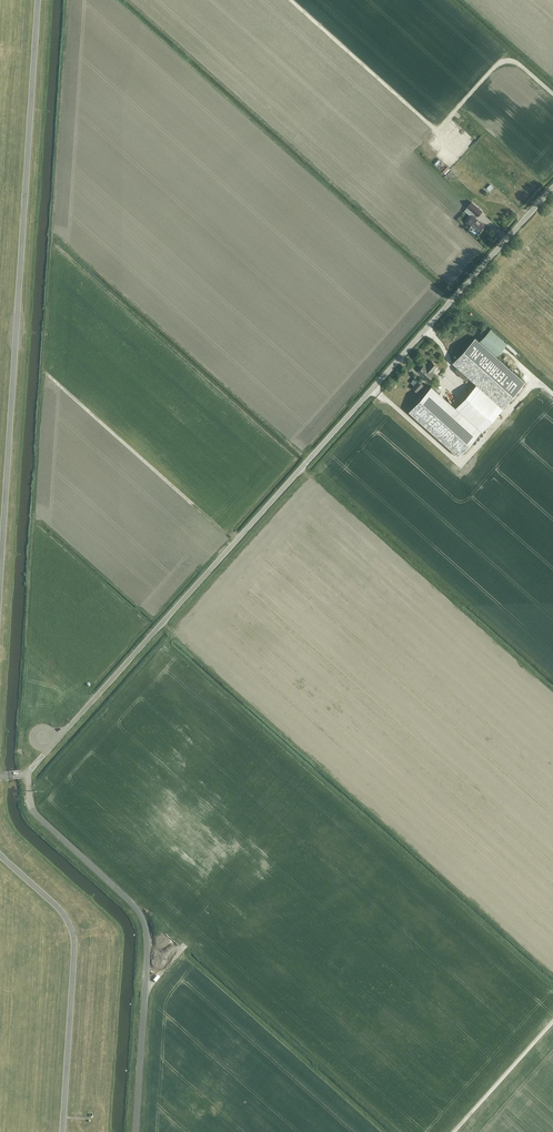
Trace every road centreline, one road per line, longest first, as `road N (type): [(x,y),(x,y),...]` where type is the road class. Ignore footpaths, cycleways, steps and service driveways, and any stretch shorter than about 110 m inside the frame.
road 1 (unclassified): [(63,735),(552,188)]
road 2 (track): [(552,95),(519,65),(501,63),(438,130),(292,0)]
road 3 (track): [(455,1131),(552,1023)]

